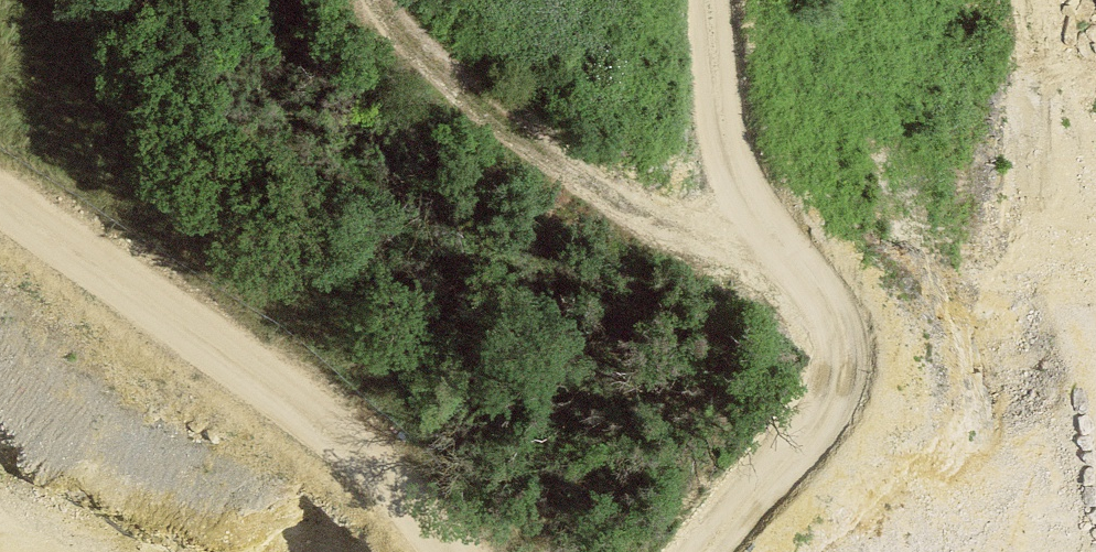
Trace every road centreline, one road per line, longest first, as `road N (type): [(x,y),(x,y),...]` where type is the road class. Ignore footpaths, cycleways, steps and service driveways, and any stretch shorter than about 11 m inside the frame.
road 1 (track): [(747,551),(893,398),(563,190),(400,57),(370,0)]
road 2 (track): [(0,239),(208,370),(443,551)]
road 3 (track): [(893,398),(741,217),(696,0)]
road 4 (track): [(1095,131),(1058,0)]

